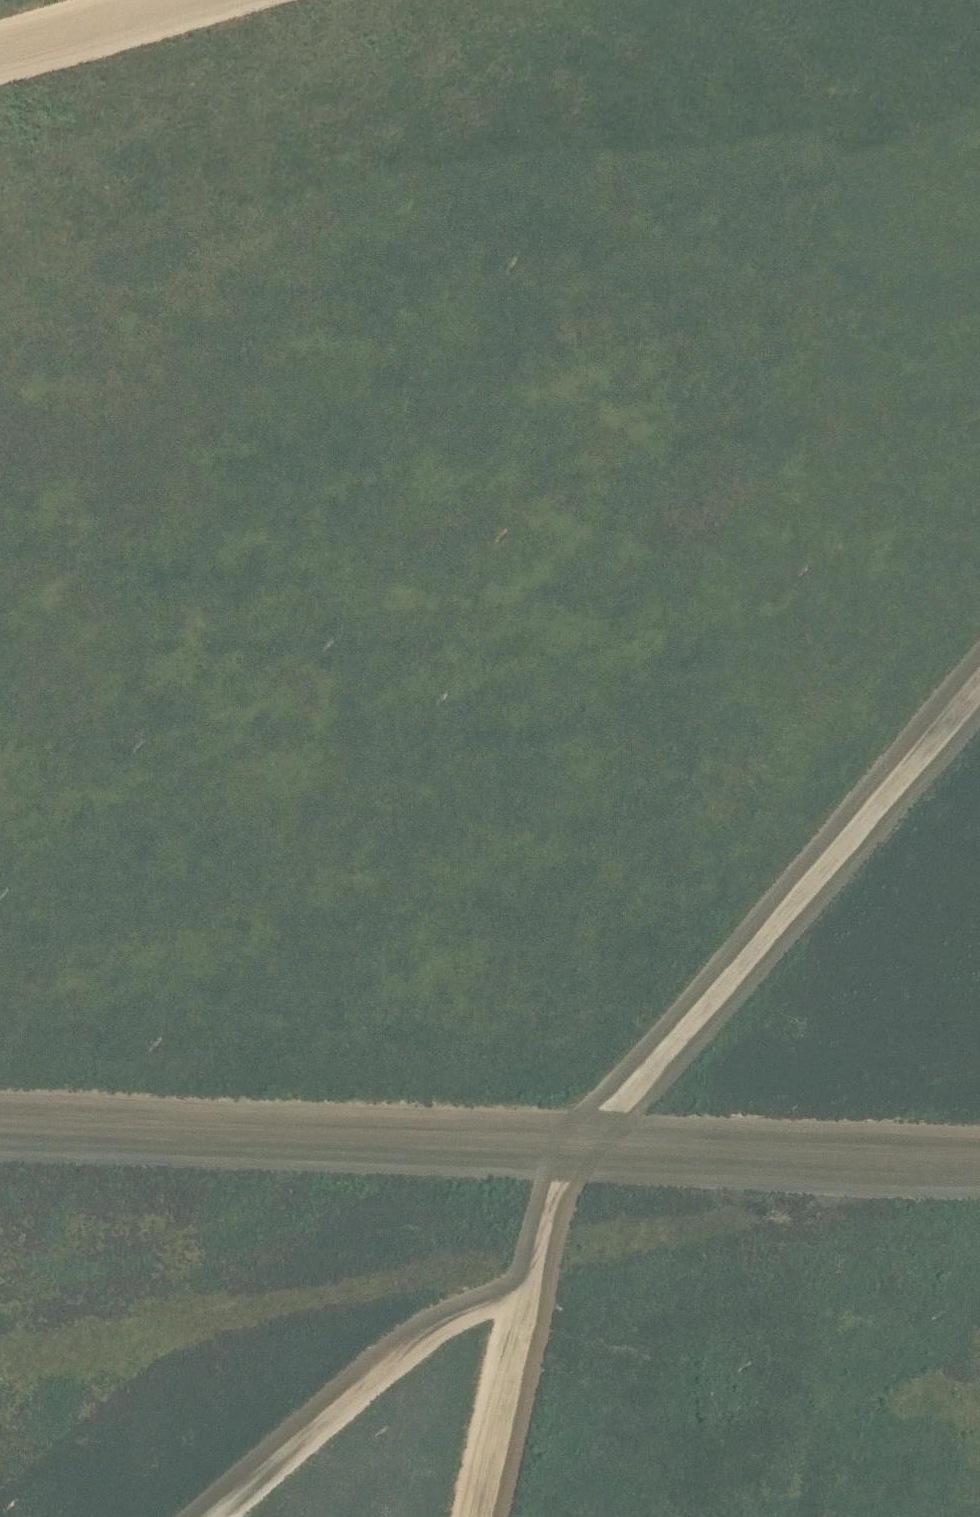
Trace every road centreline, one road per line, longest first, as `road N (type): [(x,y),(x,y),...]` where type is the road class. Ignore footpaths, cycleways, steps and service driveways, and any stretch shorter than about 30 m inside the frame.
road 1 (track): [(979,678),(578,1153),(529,1290),(480,1516)]
road 2 (track): [(0,1132),(979,1168)]
road 3 (track): [(529,1290),(496,1295),(425,1334),(205,1516)]
road 4 (track): [(0,50),(203,0)]

